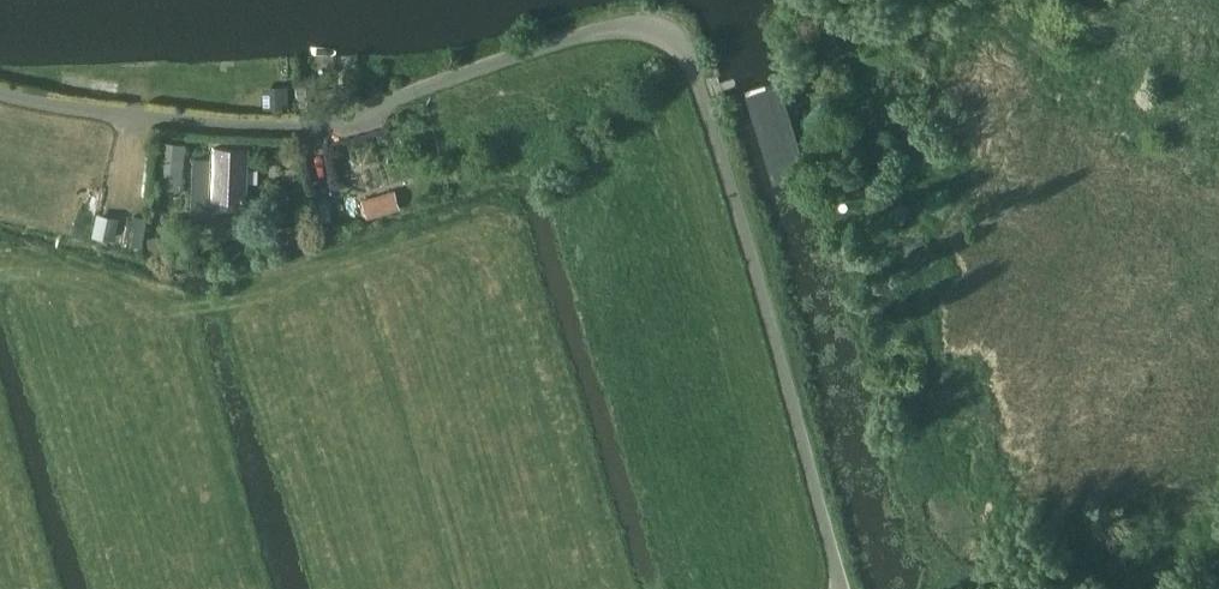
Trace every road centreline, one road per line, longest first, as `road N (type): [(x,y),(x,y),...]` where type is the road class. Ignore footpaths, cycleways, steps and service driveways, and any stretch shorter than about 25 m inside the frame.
road 1 (unclassified): [(840,588),(686,46),(645,27),(583,34),(308,124),(212,124),(0,92)]
road 2 (track): [(0,277),(186,309),(246,302)]

